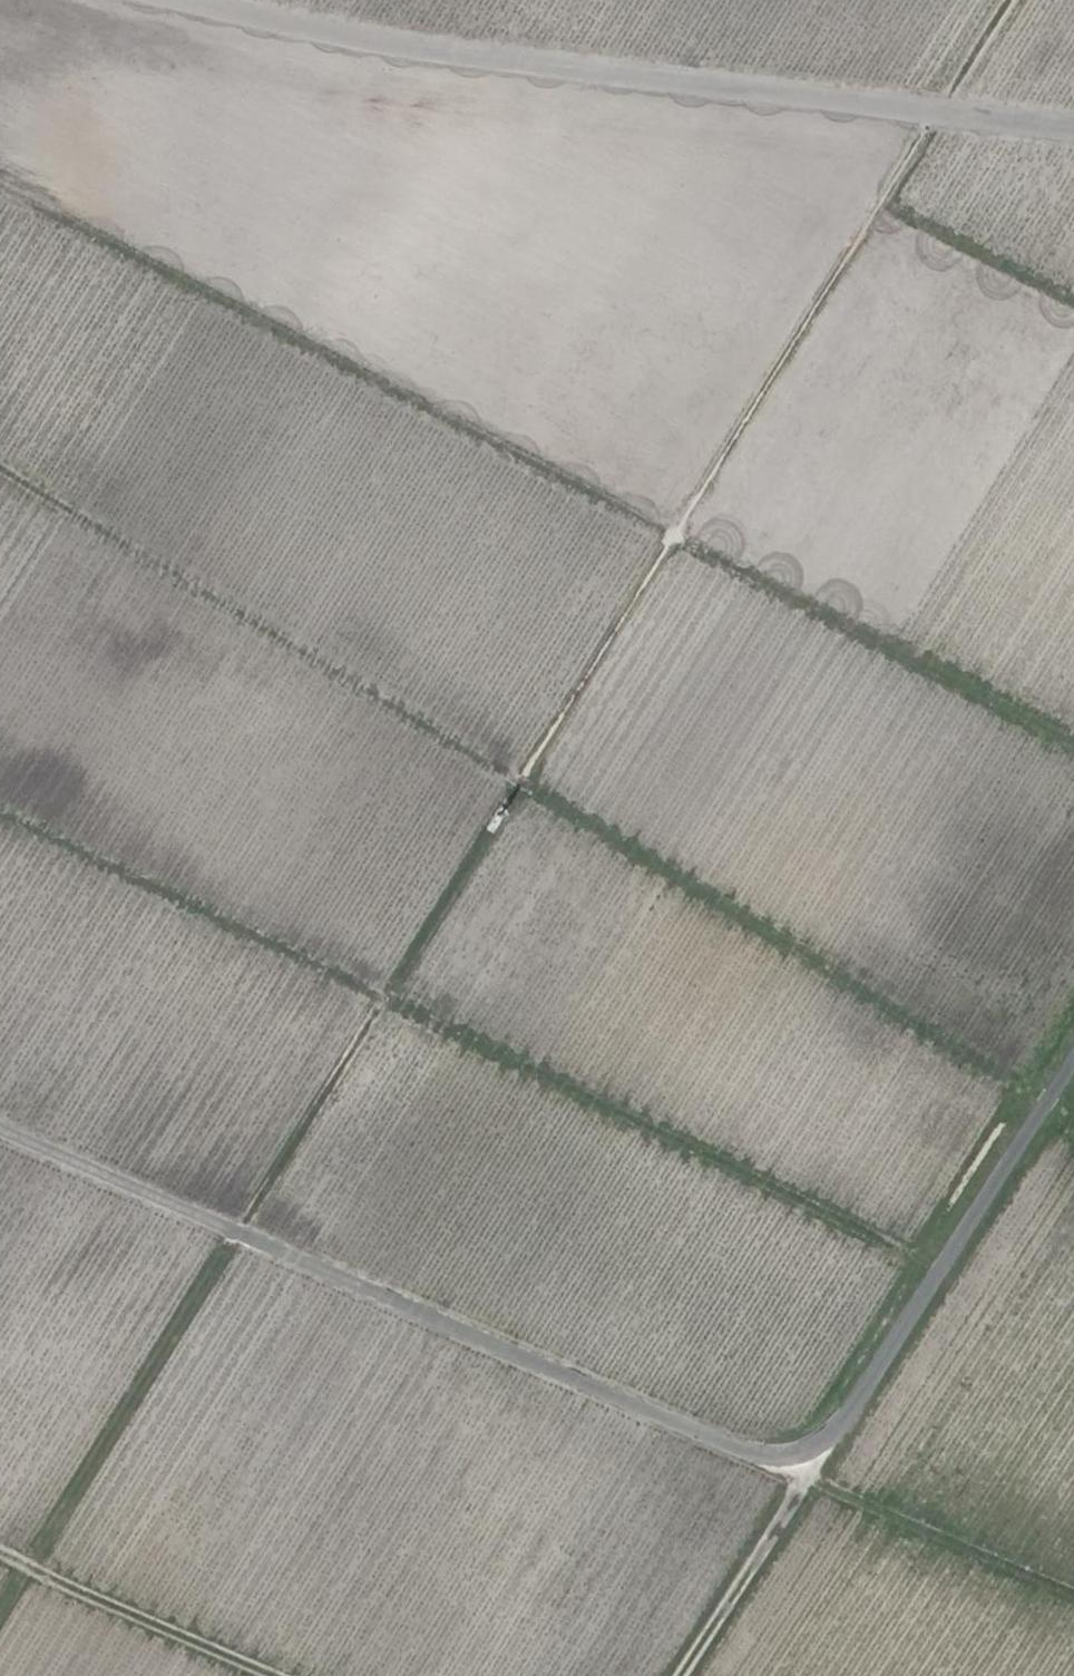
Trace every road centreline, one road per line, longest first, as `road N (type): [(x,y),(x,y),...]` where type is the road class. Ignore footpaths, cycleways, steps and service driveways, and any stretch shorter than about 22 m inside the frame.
road 1 (track): [(234,1225),(1020,0)]
road 2 (unclassified): [(0,1123),(781,1463),(817,1456),(851,1427),(1073,1077)]
road 3 (track): [(1073,745),(0,190)]
road 4 (track): [(0,813),(951,1270)]
road 5 (unclassified): [(1073,131),(394,44),(202,0)]
road 6 (track): [(234,1225),(0,1617)]
road 7 (track): [(0,1549),(289,1675)]
road 8 (track): [(1073,1574),(817,1456)]
road 9 (track): [(817,1456),(676,1675)]

